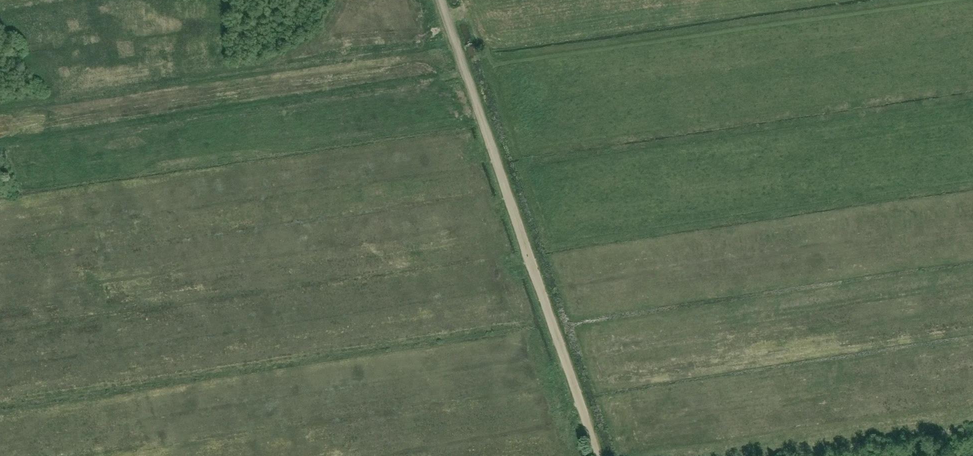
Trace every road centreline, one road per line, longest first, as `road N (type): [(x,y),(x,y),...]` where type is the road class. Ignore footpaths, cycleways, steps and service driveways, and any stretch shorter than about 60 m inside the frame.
road 1 (track): [(598,455),(447,17)]

